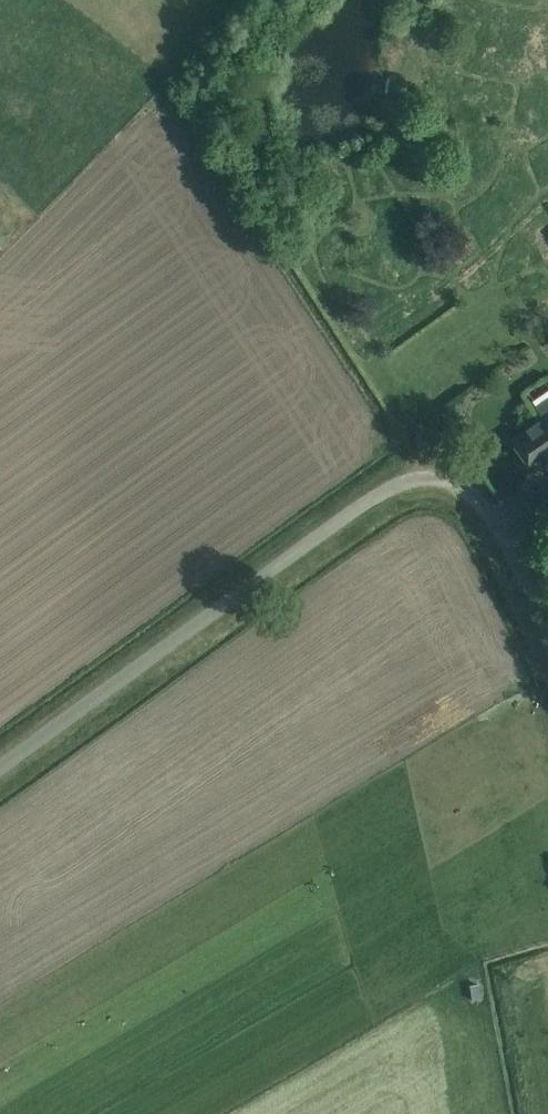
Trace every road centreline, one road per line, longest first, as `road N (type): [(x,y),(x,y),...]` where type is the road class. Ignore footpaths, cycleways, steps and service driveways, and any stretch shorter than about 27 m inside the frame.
road 1 (unclassified): [(0,766),(398,483),(425,479),(470,494),(492,517),(547,629)]

